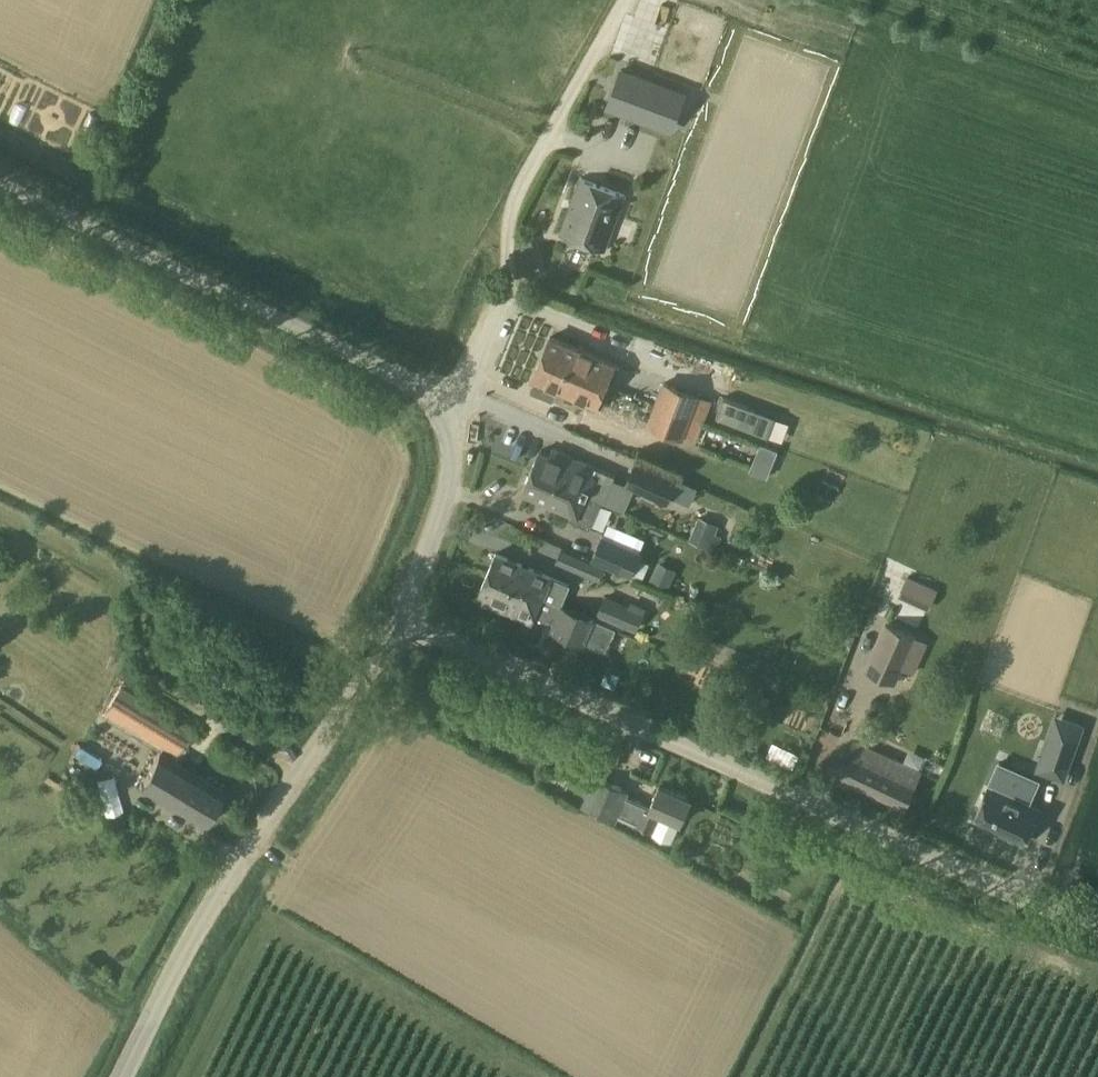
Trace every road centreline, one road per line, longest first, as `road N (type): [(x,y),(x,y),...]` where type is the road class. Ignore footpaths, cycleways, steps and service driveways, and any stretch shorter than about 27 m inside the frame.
road 1 (unclassified): [(1097,941),(735,786),(394,621)]
road 2 (unclassified): [(394,621),(445,502),(450,423),(395,372),(0,180)]
road 3 (unclassified): [(124,1076),(209,907),(394,621)]
road 4 (track): [(450,423),(514,286),(510,207),(625,0)]

